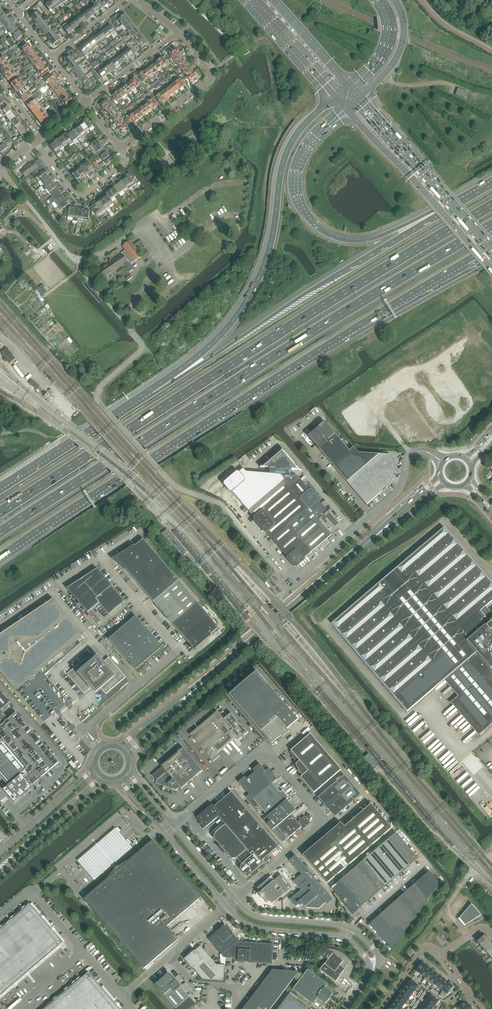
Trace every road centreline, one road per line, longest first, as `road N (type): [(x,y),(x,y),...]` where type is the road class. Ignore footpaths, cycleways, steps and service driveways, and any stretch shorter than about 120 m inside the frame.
road 1 (motorway): [(0,532),(491,225)]
road 2 (motorway): [(491,206),(0,513)]
road 3 (motorway): [(0,556),(467,260)]
road 4 (motorway): [(460,203),(152,391)]
road 5 (motorway): [(336,97),(287,150),(269,247),(246,302),(216,340),(152,391)]
road 6 (unclassified): [(235,899),(315,830),(316,808),(258,753),(173,826)]
road 7 (motorway): [(460,203),(368,240),(320,230),(300,206),(298,173),(314,140),(347,110)]
road 8 (secondary): [(203,683),(379,533)]
road 9 (primary): [(347,110),(491,270)]
road 10 (primary): [(491,248),(360,98)]
road 11 (unclassified): [(124,322),(0,169)]
road 12 (motorway): [(152,391),(0,488)]
road 13 (residential): [(178,32),(211,80),(122,147)]
road 14 (track): [(143,316),(133,303),(149,276),(228,217),(243,217)]
road 15 (residential): [(35,141),(81,196),(121,166),(122,147)]
road 16 (secondary): [(0,871),(102,776)]
road 17 (primary): [(250,0),(336,97)]
road 18 (secondary): [(96,767),(0,851)]
road 19 (unclassified): [(228,906),(254,927),(345,938)]
road 20 (unclassified): [(349,928),(262,919),(235,899)]

